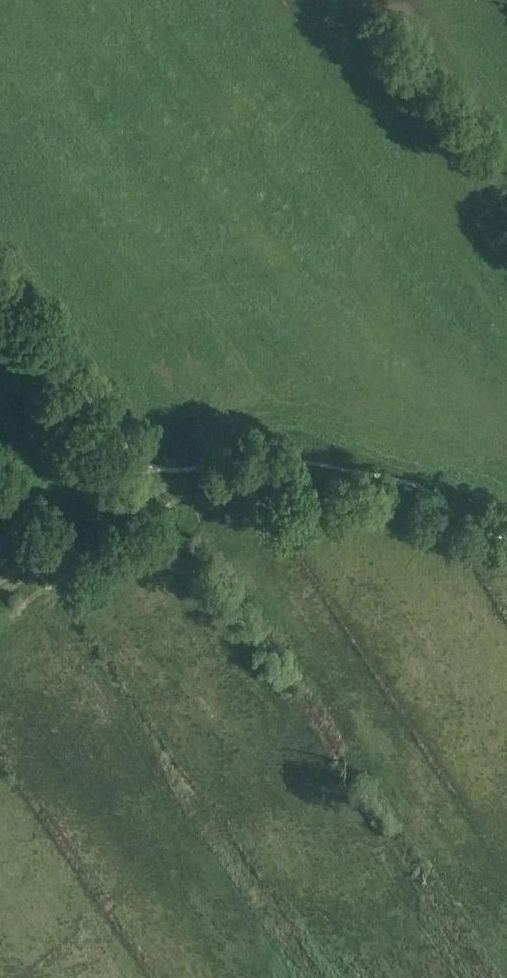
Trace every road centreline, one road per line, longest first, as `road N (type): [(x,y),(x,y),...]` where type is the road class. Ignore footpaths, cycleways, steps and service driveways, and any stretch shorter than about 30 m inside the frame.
road 1 (track): [(156,471),(0,584)]

